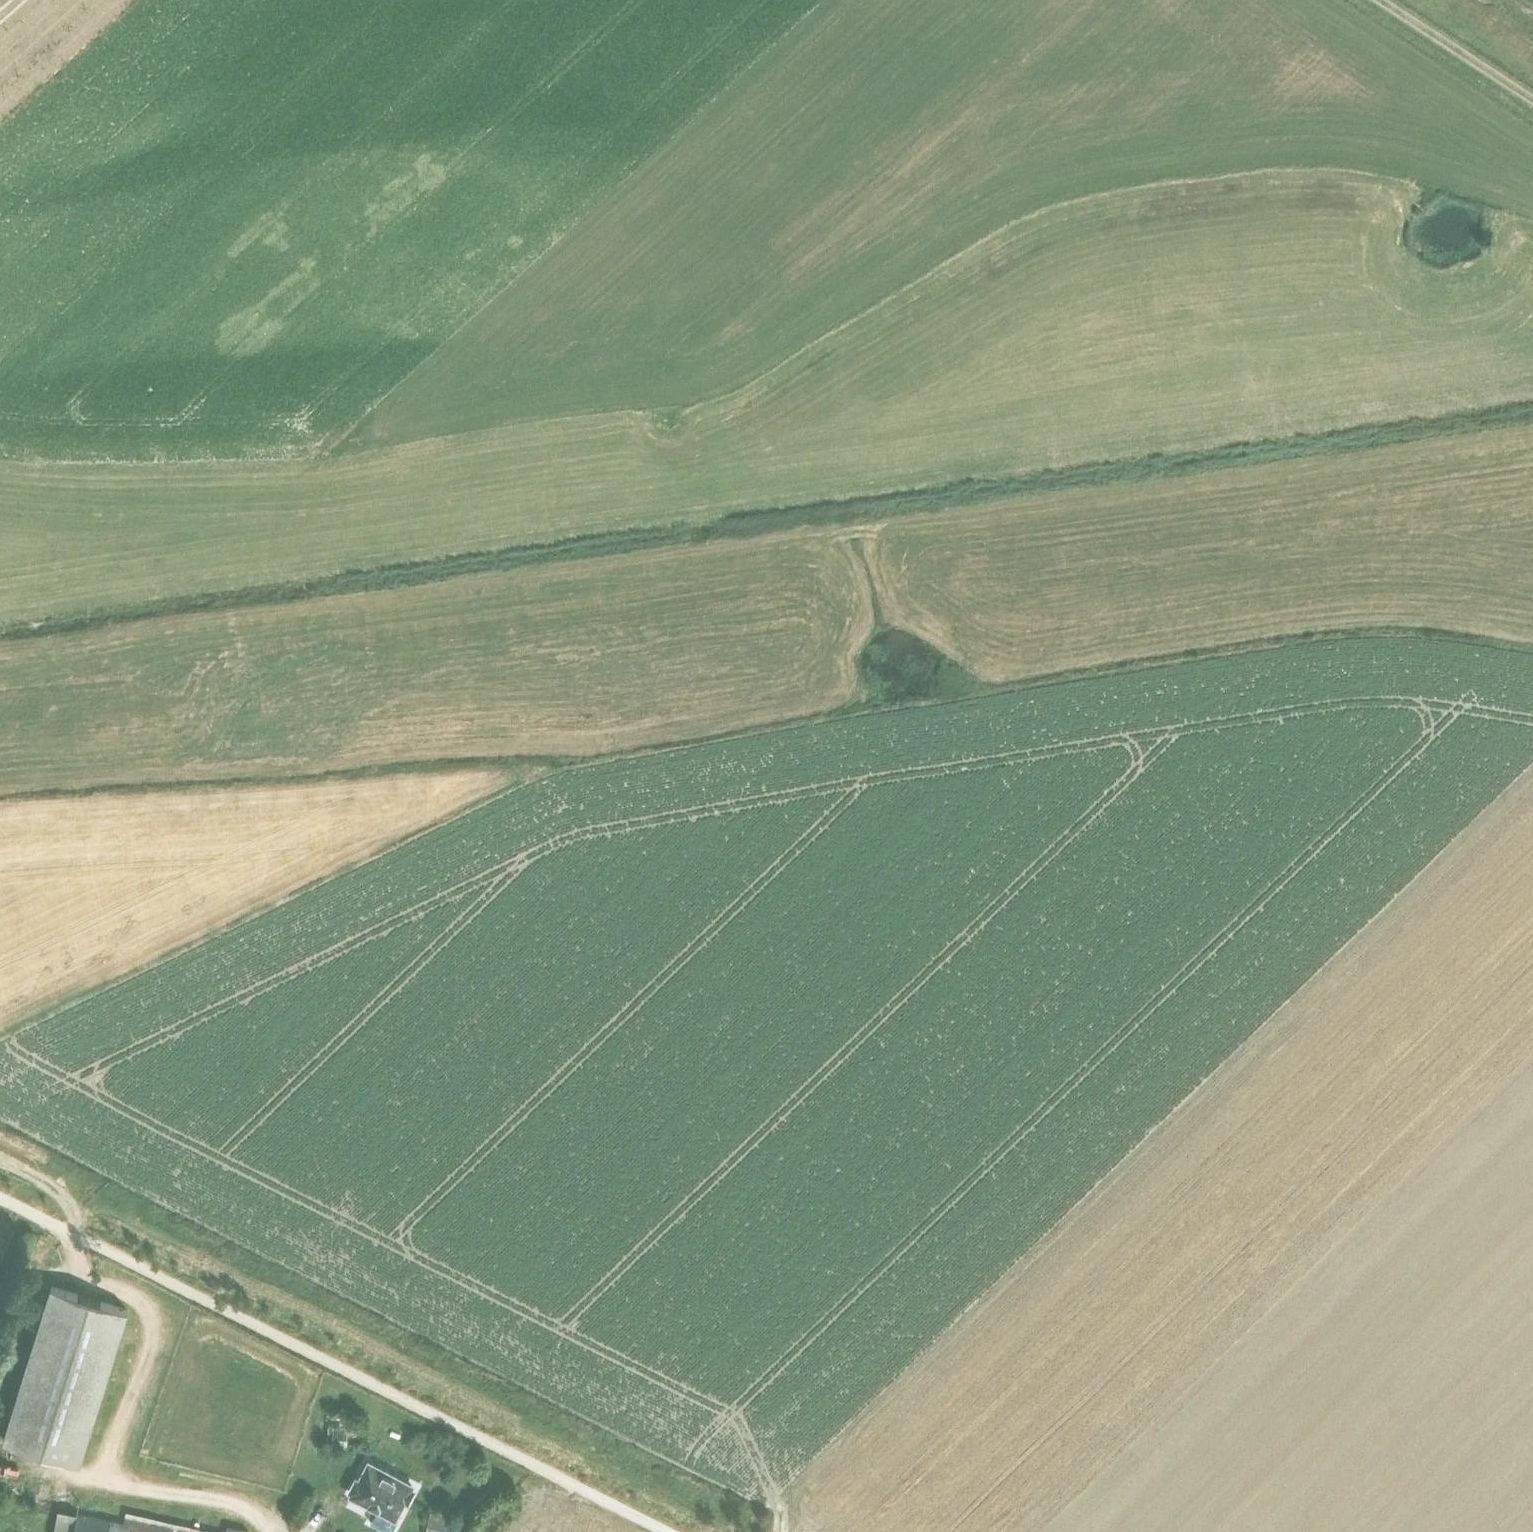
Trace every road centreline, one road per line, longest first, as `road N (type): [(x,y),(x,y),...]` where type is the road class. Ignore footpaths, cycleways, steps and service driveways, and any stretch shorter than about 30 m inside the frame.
road 1 (unclassified): [(673,1531),(0,1195)]
road 2 (track): [(1532,99),(1382,0)]

